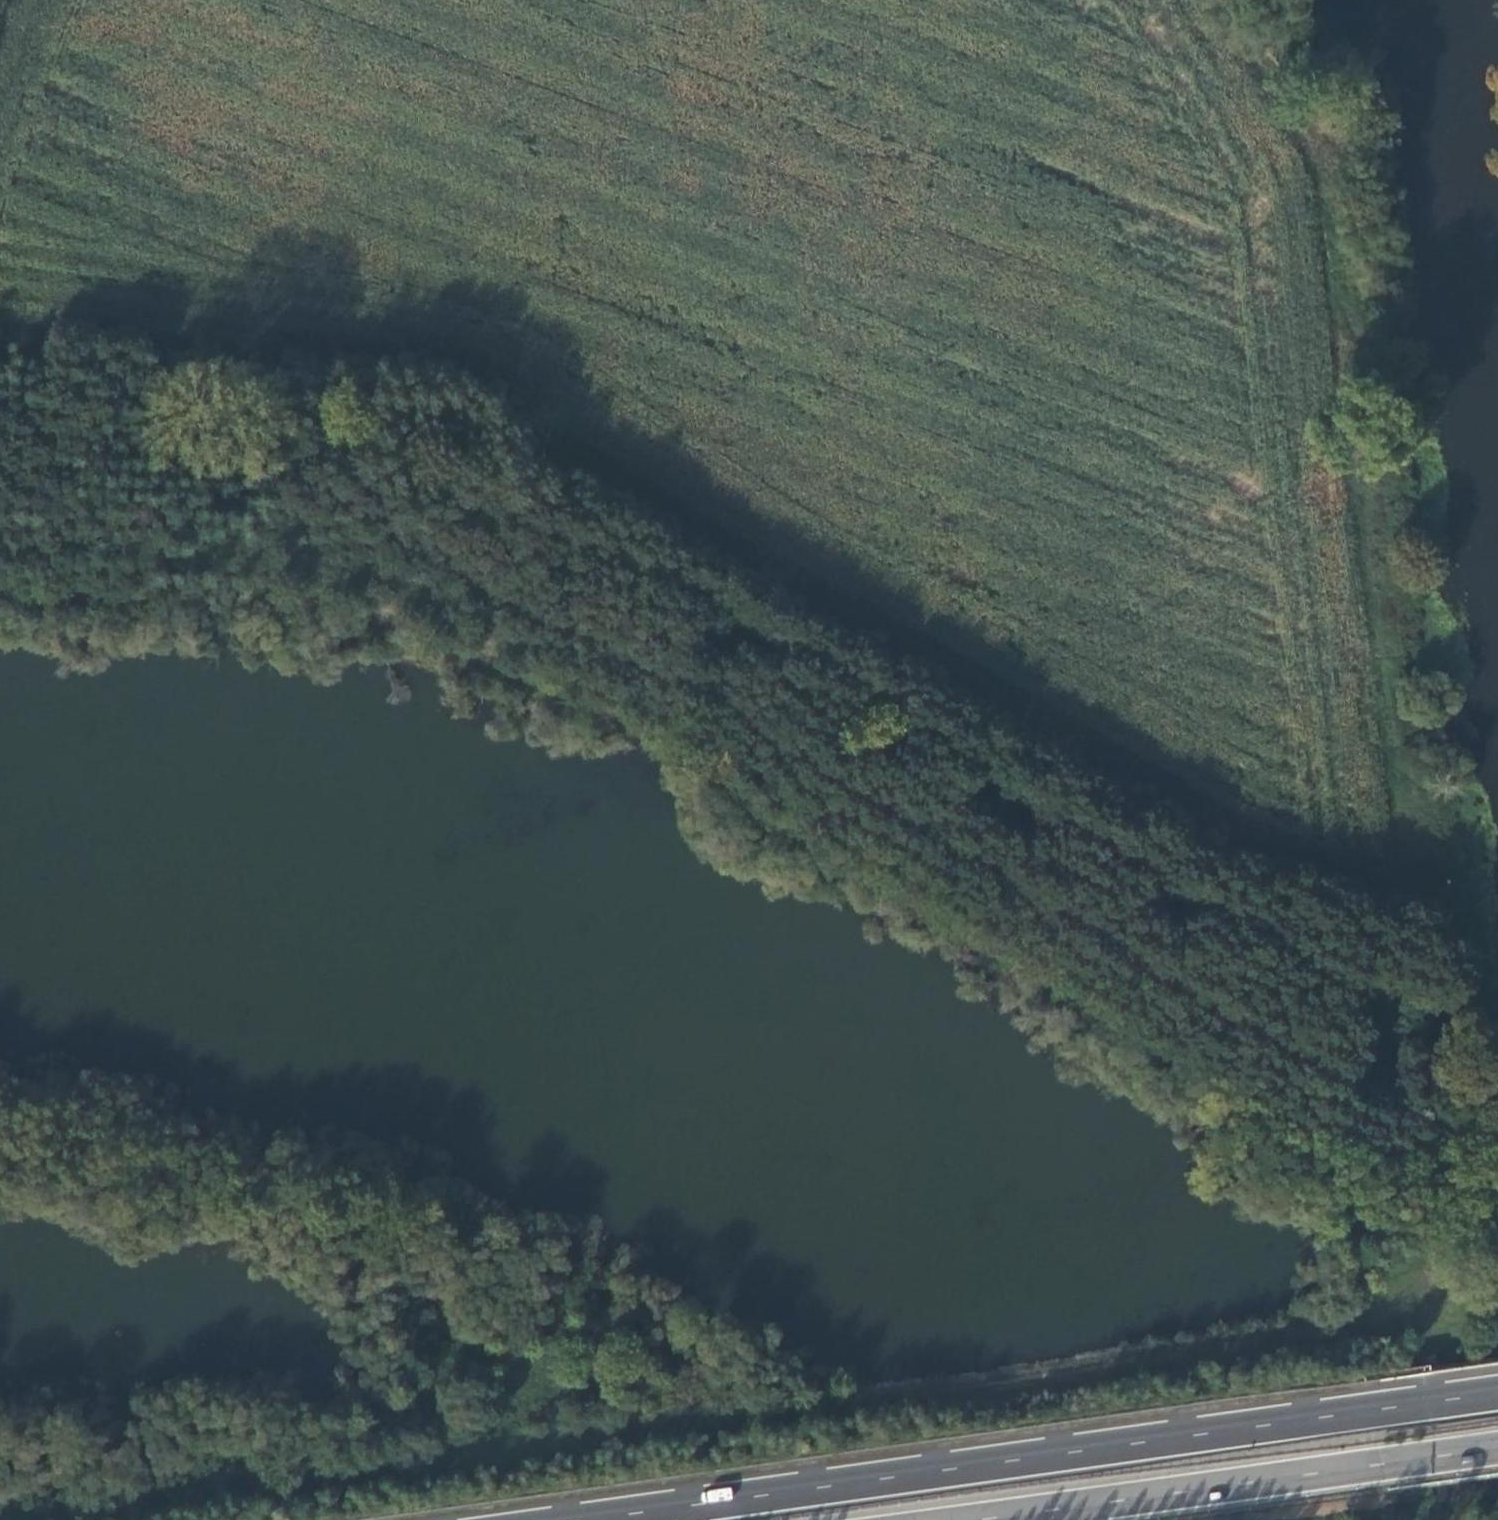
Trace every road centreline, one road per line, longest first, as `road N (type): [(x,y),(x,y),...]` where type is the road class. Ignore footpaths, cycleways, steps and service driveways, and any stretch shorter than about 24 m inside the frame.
road 1 (trunk): [(1497,1394),(623,1519)]
road 2 (trunk): [(997,1519),(1497,1450)]

